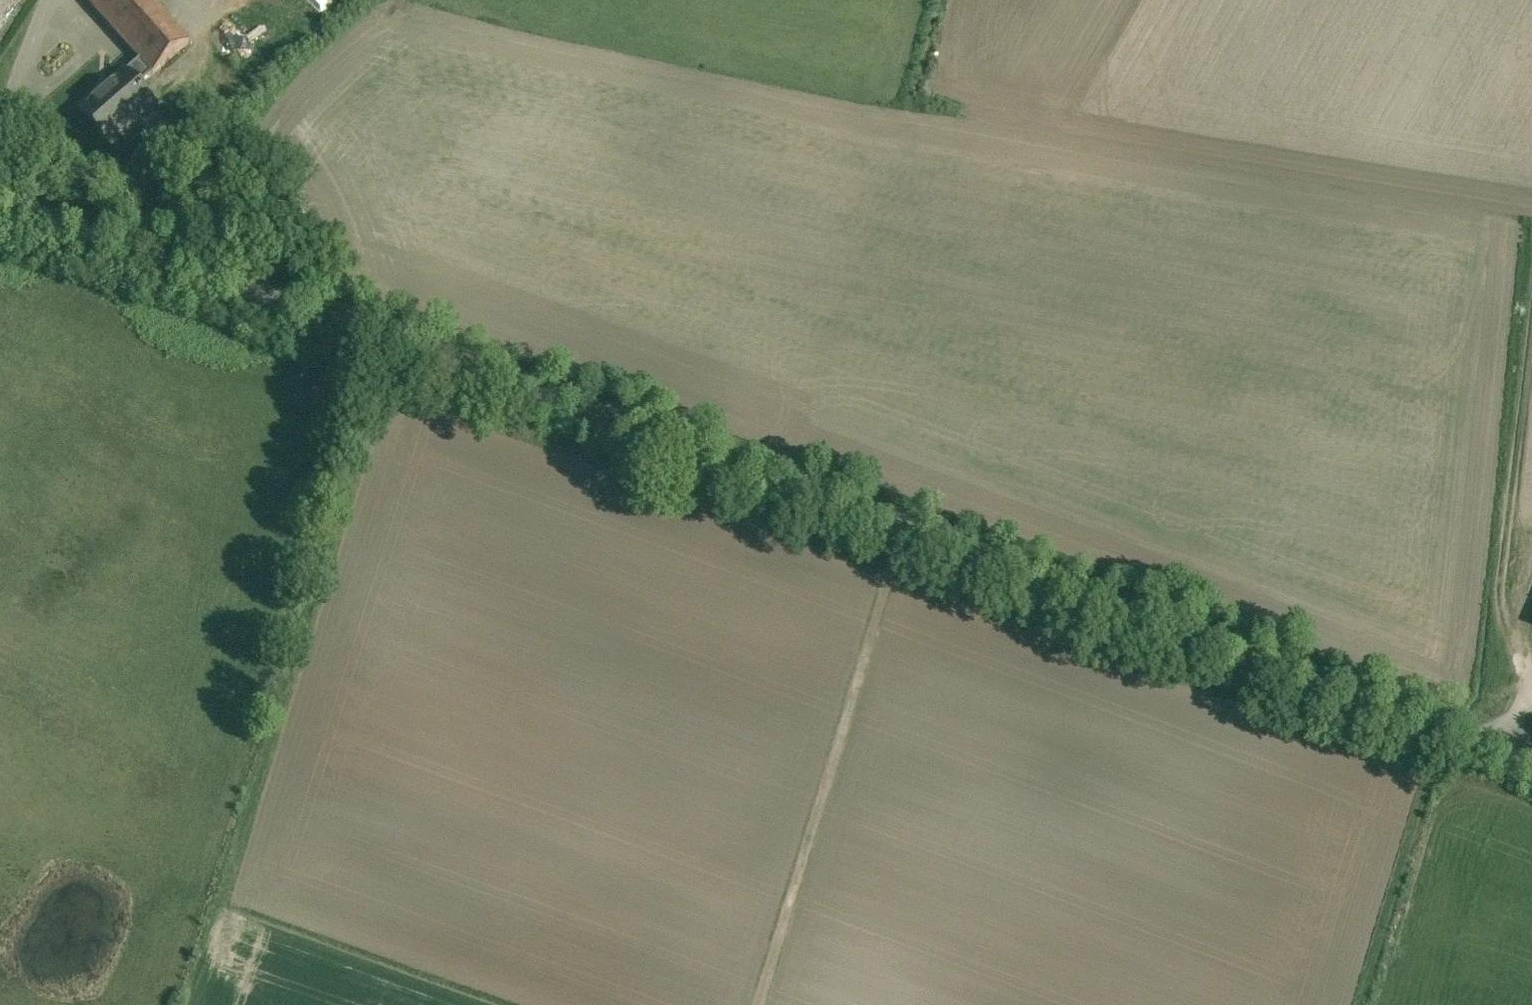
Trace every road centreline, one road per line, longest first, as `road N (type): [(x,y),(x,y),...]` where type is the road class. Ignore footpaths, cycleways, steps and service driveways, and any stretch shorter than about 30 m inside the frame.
road 1 (unclassified): [(1531,772),(901,524),(0,192)]
road 2 (track): [(901,524),(759,1004)]

